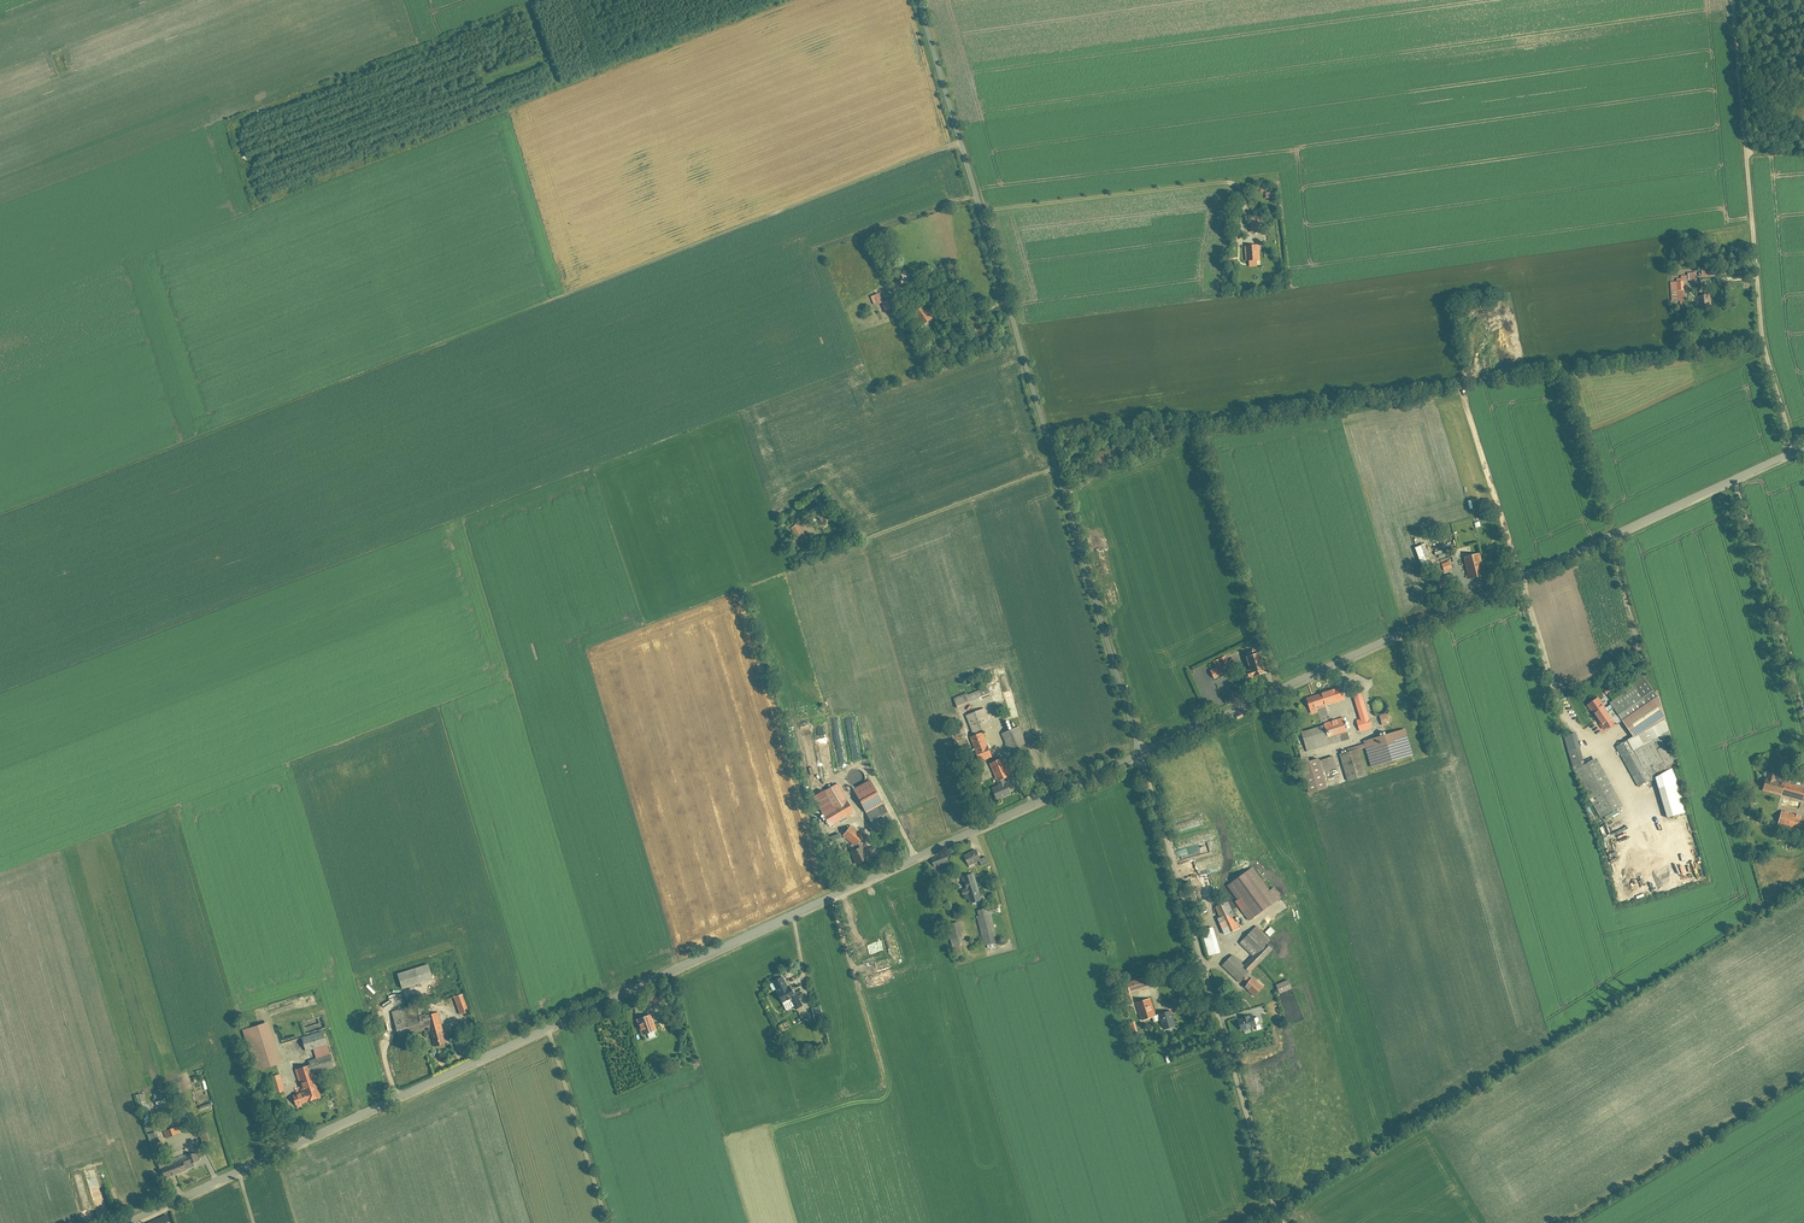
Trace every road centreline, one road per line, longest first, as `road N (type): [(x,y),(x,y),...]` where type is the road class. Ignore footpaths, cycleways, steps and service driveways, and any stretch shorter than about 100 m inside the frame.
road 1 (tertiary): [(1141,754),(132,1222)]
road 2 (unclassified): [(1141,754),(919,0)]
road 3 (tertiary): [(1797,451),(1141,754)]
road 4 (residential): [(1283,1222),(1141,754)]
road 5 (residential): [(1733,0),(1766,359),(1797,451)]
road 6 (track): [(1058,468),(838,552),(821,544)]
road 7 (track): [(1521,578),(1469,423),(1467,372)]

